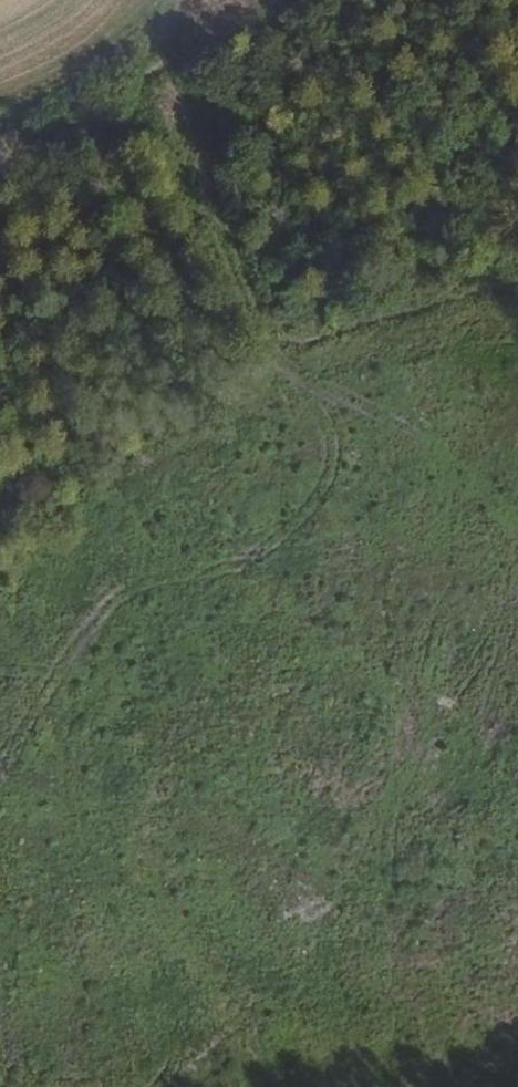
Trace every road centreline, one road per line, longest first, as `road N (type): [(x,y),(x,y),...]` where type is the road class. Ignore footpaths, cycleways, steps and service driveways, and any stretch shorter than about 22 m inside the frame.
road 1 (track): [(176,0),(140,37),(71,81),(0,107)]

